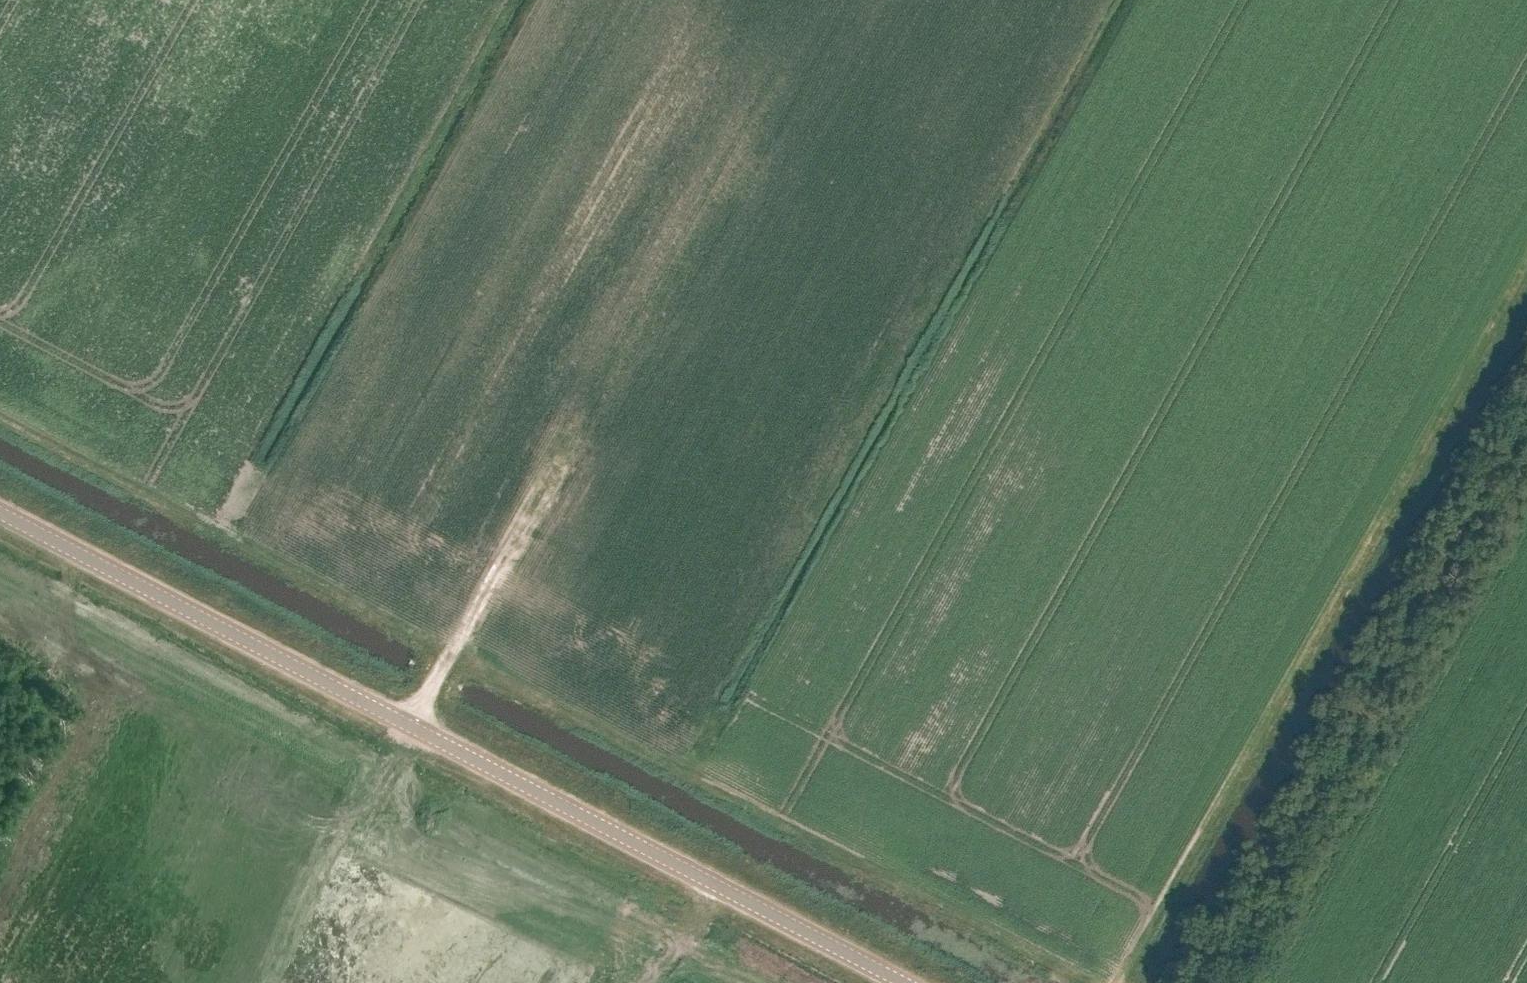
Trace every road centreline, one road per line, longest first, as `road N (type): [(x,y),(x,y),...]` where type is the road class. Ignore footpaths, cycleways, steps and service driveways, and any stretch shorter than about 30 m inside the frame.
road 1 (unclassified): [(907,982),(0,513)]

